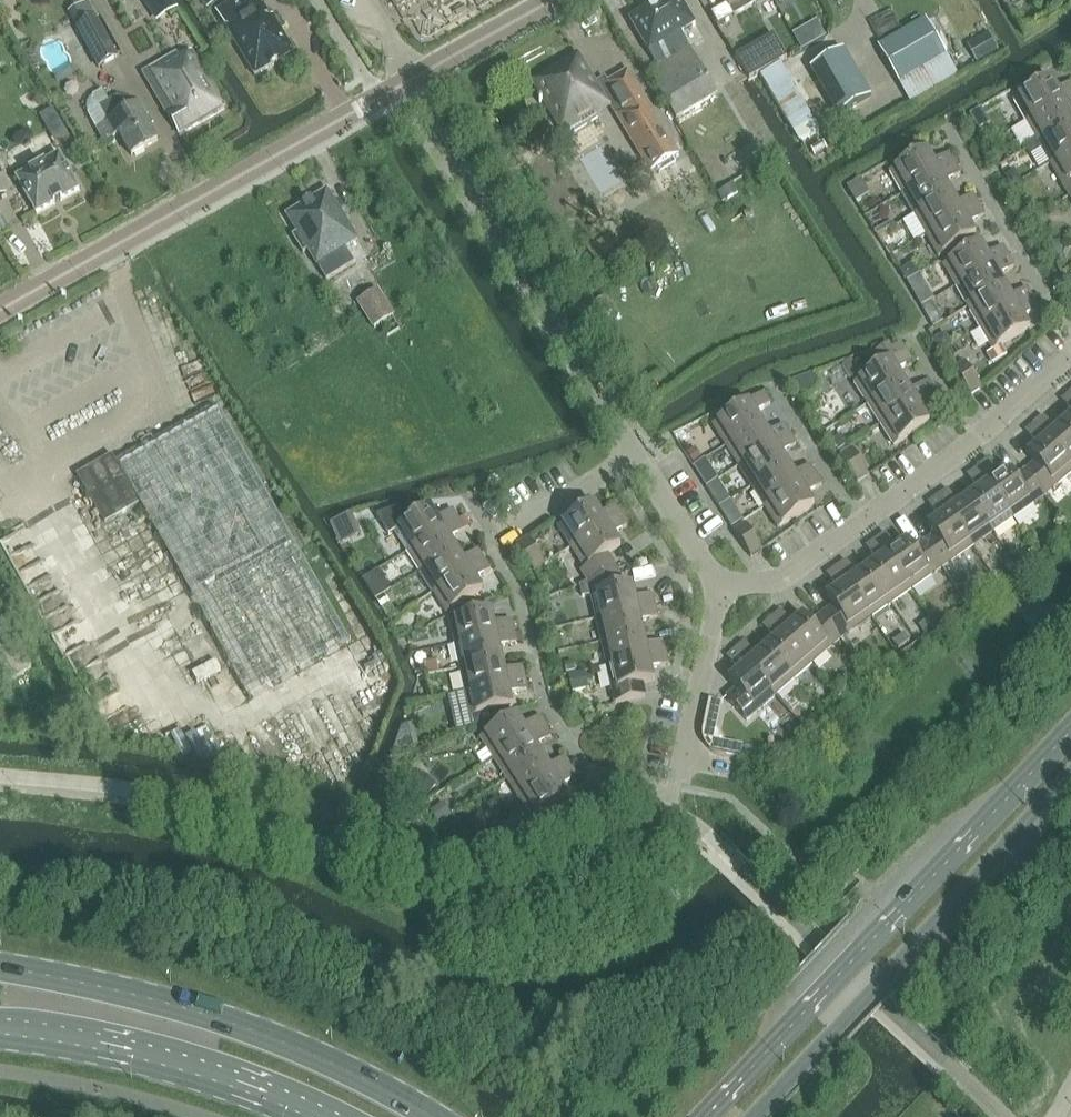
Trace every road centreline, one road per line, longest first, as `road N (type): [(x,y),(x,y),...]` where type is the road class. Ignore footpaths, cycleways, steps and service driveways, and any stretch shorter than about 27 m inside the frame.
road 1 (secondary): [(1070,730),(704,1116)]
road 2 (secondary): [(755,1116),(1070,772)]
road 3 (secondary): [(433,1116),(255,1030),(0,967)]
road 4 (residential): [(0,309),(388,92)]
road 5 (residential): [(636,452),(421,114),(388,92)]
road 6 (residential): [(722,585),(778,578),(861,523),(1070,355)]
road 7 (secondary): [(0,1033),(234,1087),(301,1116)]
road 8 (unclassified): [(388,92),(551,0)]
road 9 (residential): [(722,585),(636,452)]
road 10 (residential): [(689,734),(722,585)]
road 11 (residential): [(512,534),(636,452)]

